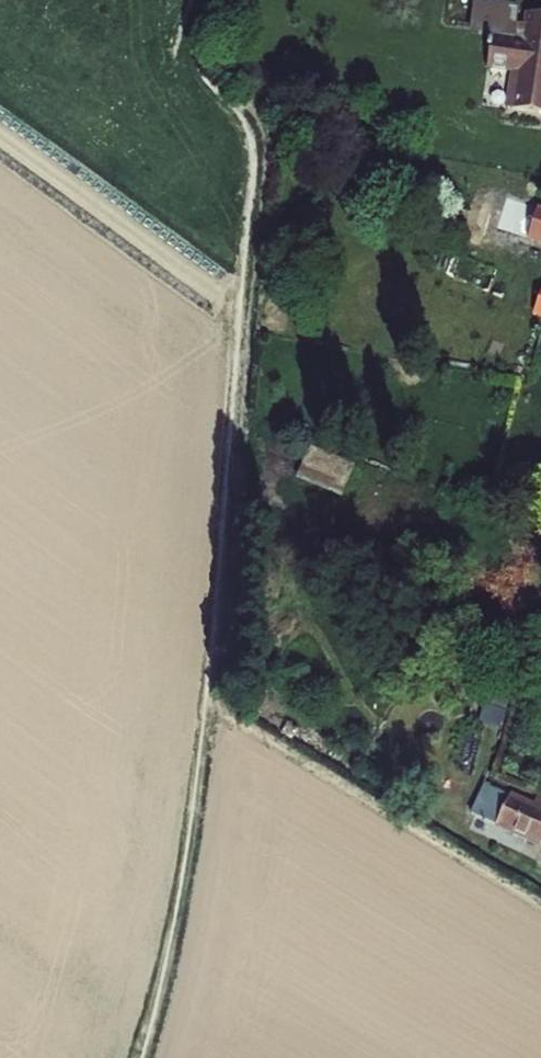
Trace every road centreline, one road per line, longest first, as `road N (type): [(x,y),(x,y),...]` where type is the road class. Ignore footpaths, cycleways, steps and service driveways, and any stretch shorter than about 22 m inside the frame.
road 1 (track): [(213,0),(200,64),(242,116),(261,154),(211,688),(183,877),(141,1057)]

